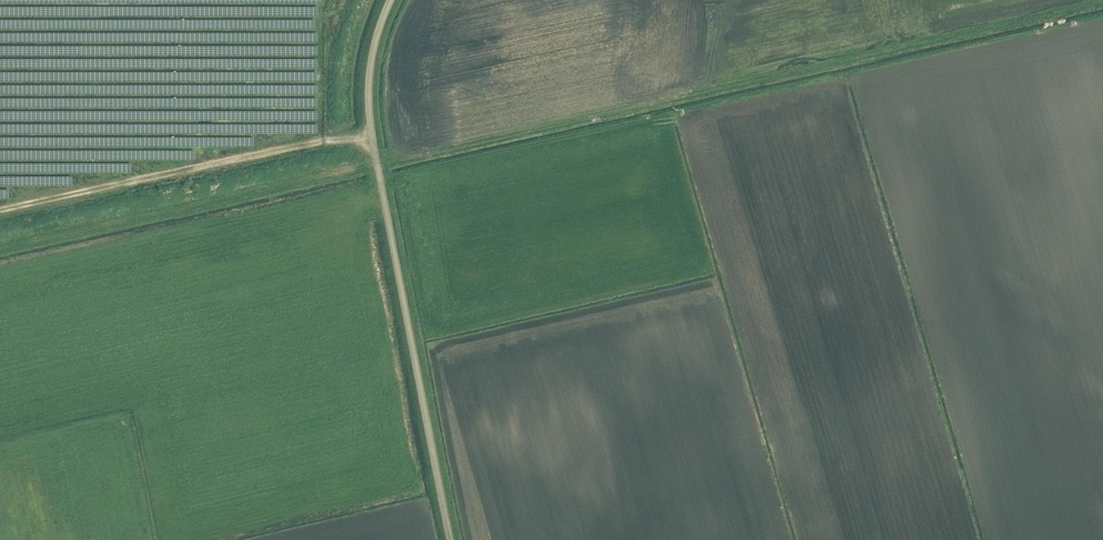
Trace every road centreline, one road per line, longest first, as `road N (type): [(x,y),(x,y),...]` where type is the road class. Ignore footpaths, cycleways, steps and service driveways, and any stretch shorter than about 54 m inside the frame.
road 1 (unclassified): [(450,539),(369,114),(372,52),(389,0)]

